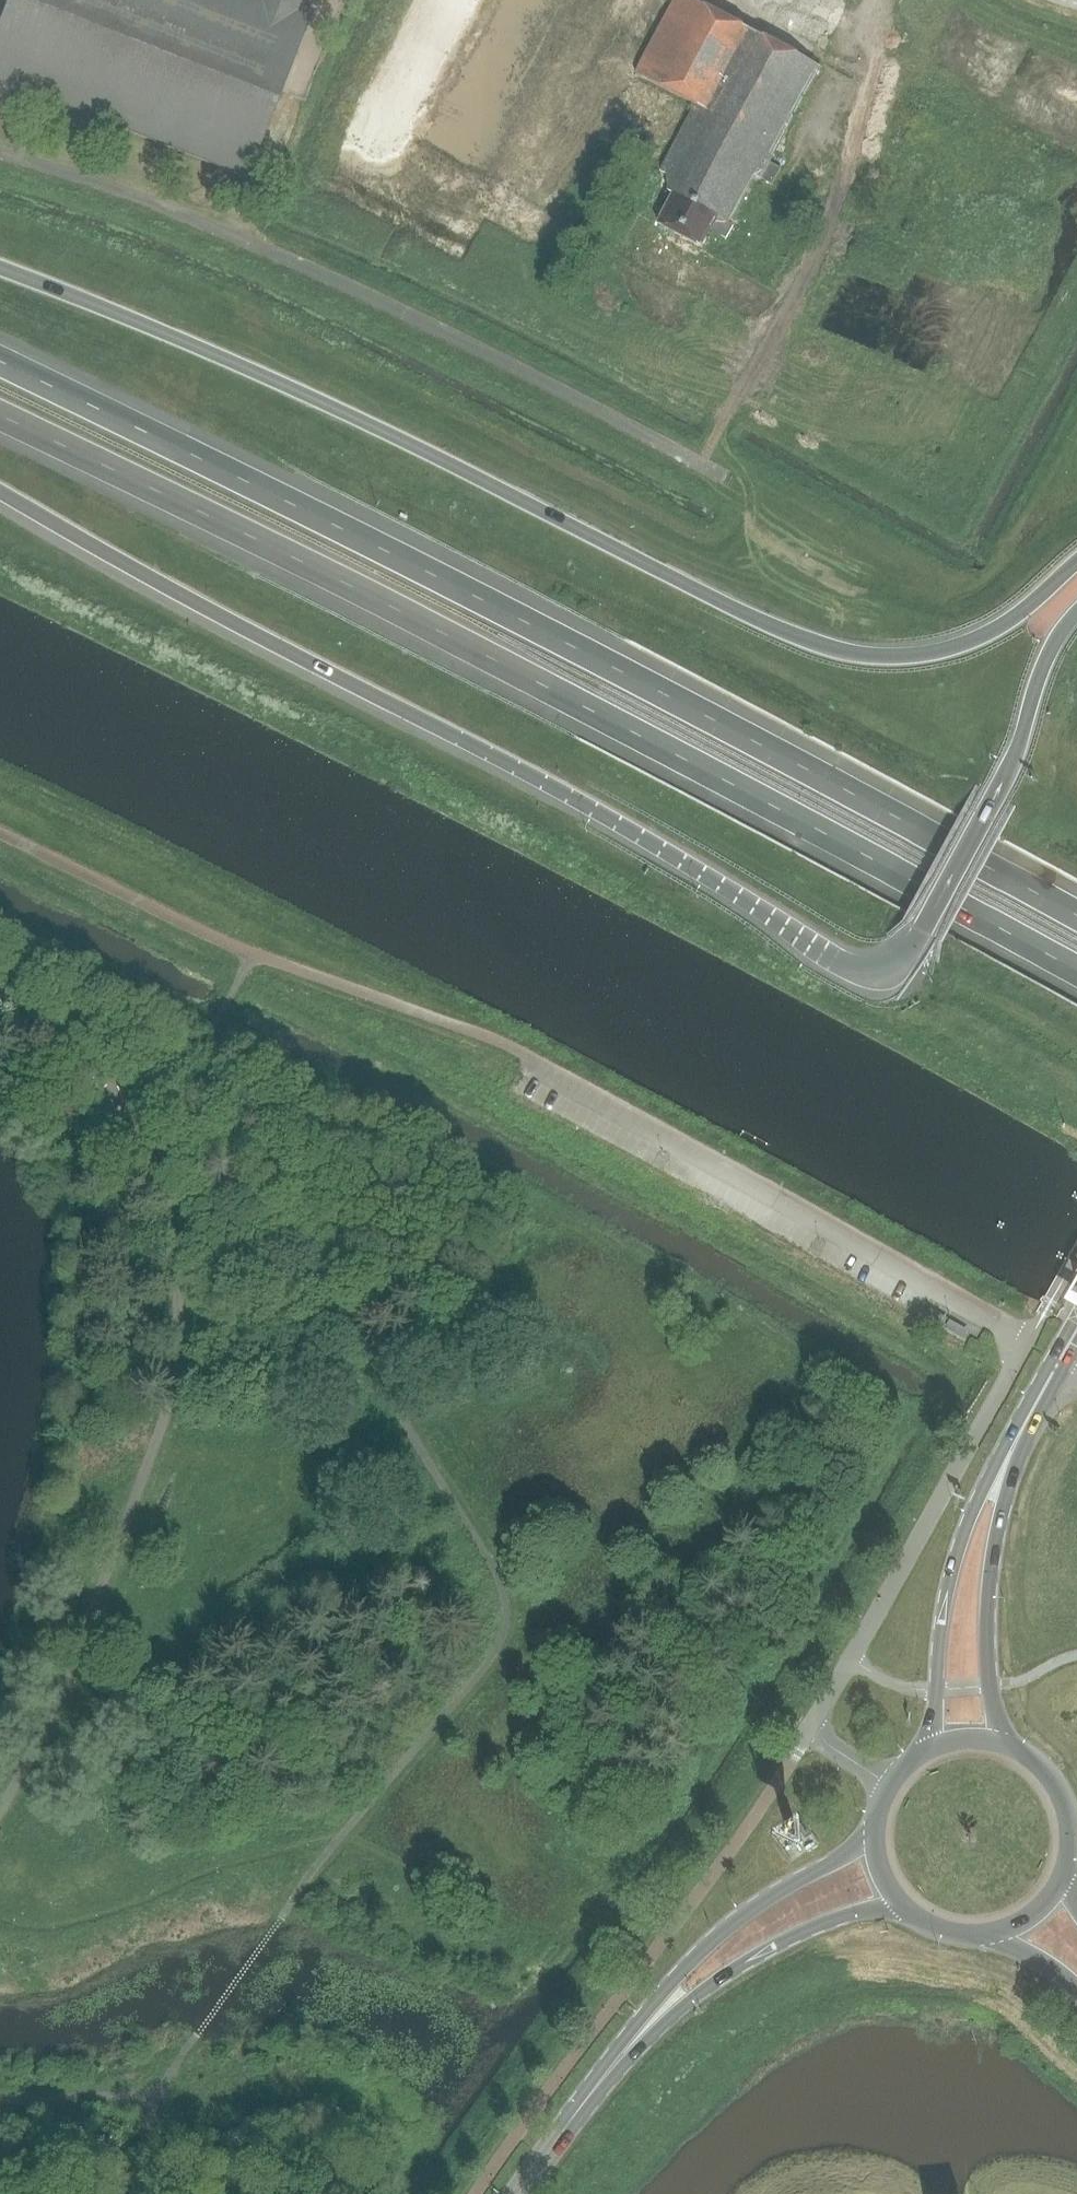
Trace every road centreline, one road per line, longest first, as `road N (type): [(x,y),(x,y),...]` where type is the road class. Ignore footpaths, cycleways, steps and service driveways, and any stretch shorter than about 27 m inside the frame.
road 1 (motorway): [(0,492),(203,608),(551,786),(864,973),(889,970),(910,947),(1011,764),(1041,676),(1076,615)]
road 2 (motorway): [(0,418),(283,554),(1076,974)]
road 3 (motorway): [(1076,919),(679,706),(0,364)]
road 4 (motorway): [(1076,564),(1012,616),(960,643),(881,654),(820,643),(290,387),(0,271)]
road 5 (unclassified): [(494,359),(286,259),(0,159)]
road 6 (primary): [(1076,1328),(981,1527),(963,1661)]
road 7 (primary): [(963,1661),(813,1893)]
road 8 (secondary): [(518,2193),(610,2069),(682,1991)]
road 9 (primary): [(1076,1837),(1041,1764),(963,1661)]
road 10 (secondary): [(741,1942),(771,1936),(902,1877)]
road 11 (primary): [(1032,1887),(1048,1843),(1042,1809),(1022,1780),(979,1761)]
road 12 (primary): [(902,1877),(950,1914),(1010,1906)]
road 13 (primary): [(952,1763),(927,1774),(902,1801),(894,1856)]

